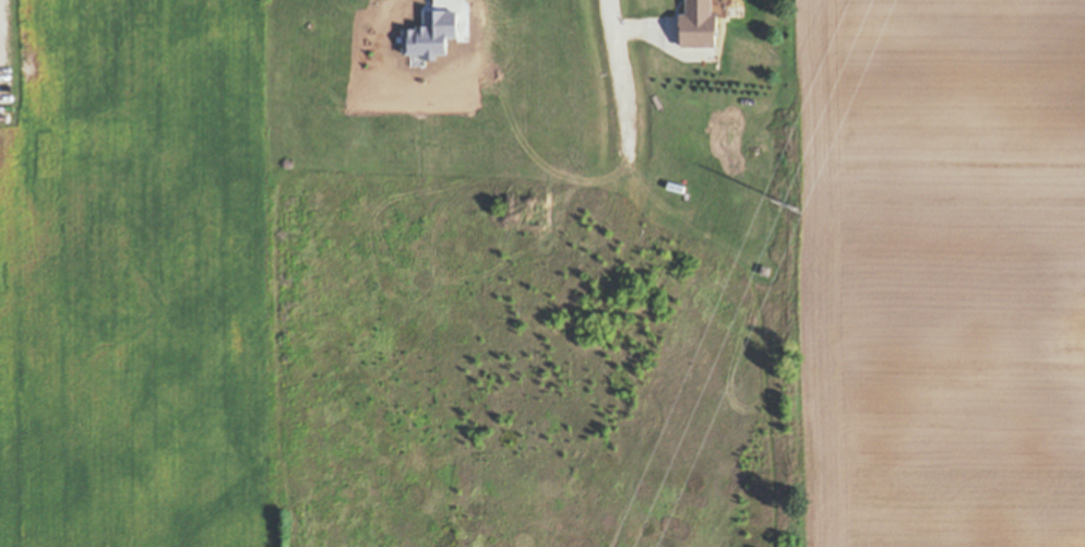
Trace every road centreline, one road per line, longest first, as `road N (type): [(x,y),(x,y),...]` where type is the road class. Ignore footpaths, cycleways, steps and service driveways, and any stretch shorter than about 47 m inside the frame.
road 1 (residential): [(609,0),(627,153)]

